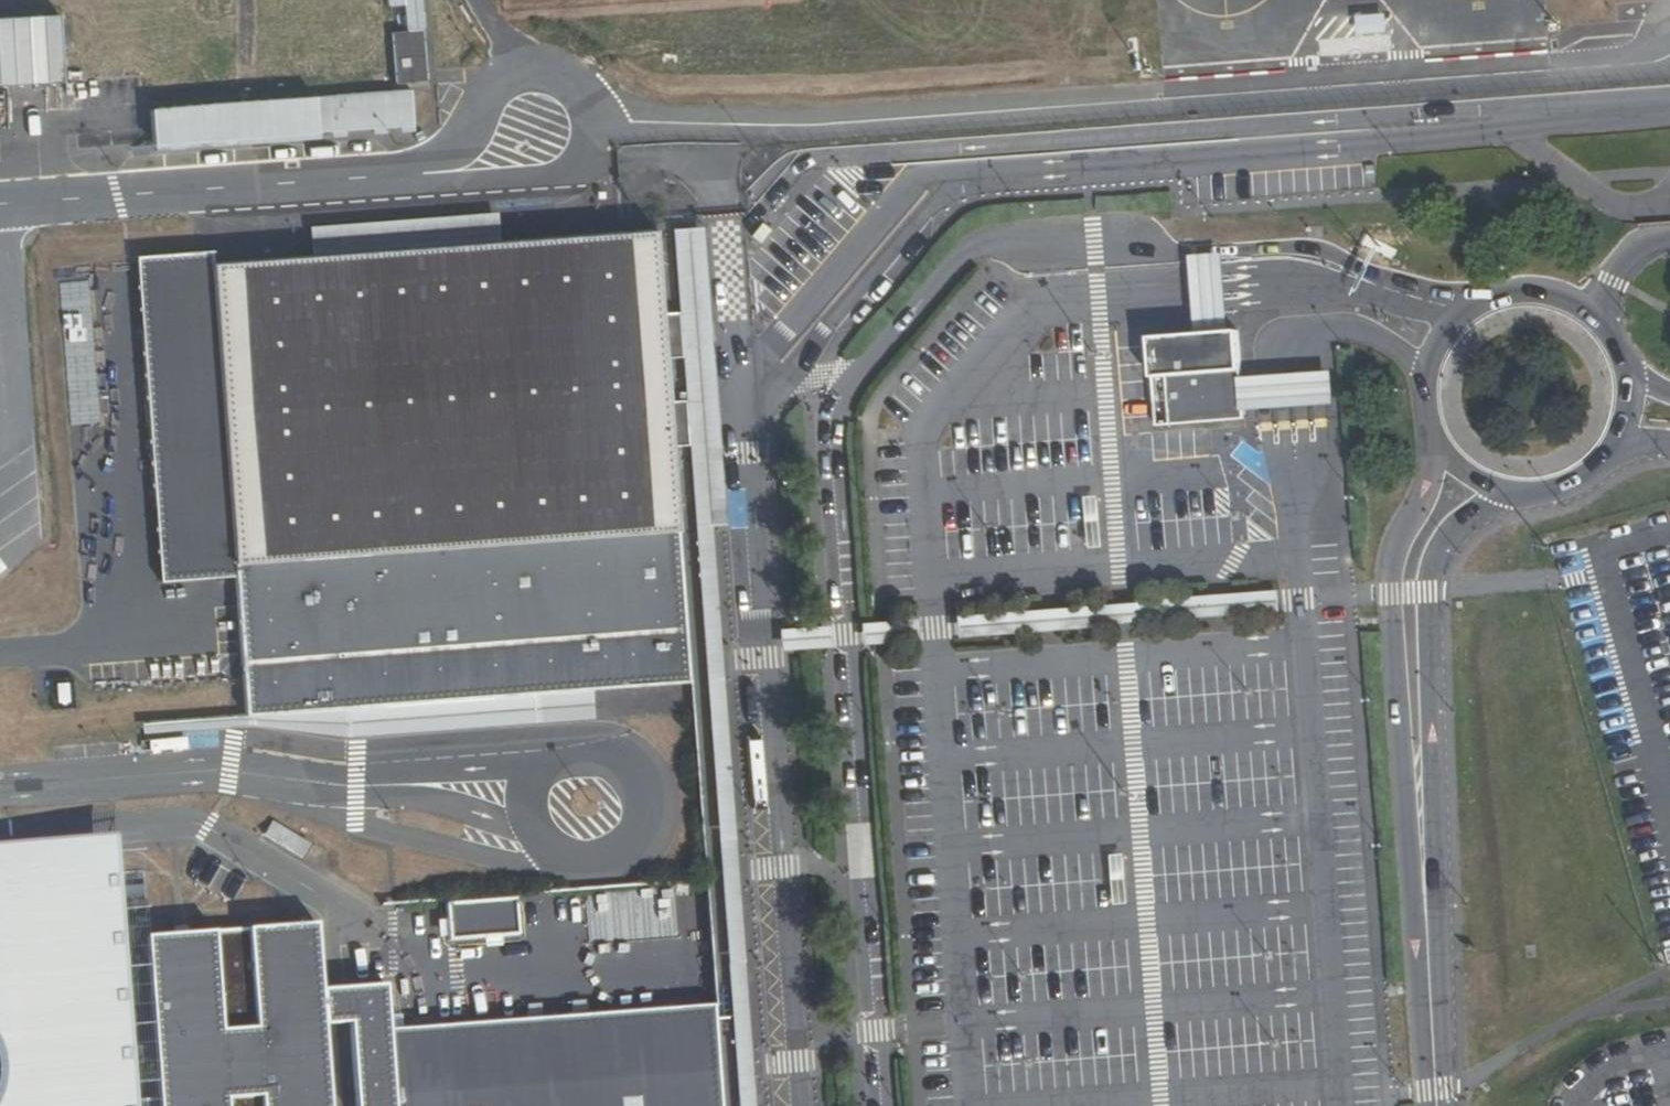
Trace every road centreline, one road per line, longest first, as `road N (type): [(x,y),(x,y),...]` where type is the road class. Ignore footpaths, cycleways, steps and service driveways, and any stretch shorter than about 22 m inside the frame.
road 1 (tertiary): [(1438,430),(1436,467),(1391,594),(1428,972)]
road 2 (tertiary): [(1428,972),(1428,592),(1434,560),(1451,534),(1506,491)]
road 3 (tertiary): [(1613,349),(1573,312),(1542,302),(1479,315),(1440,362),(1433,392),(1438,430)]
road 4 (tertiary): [(1437,1105),(1428,972)]

